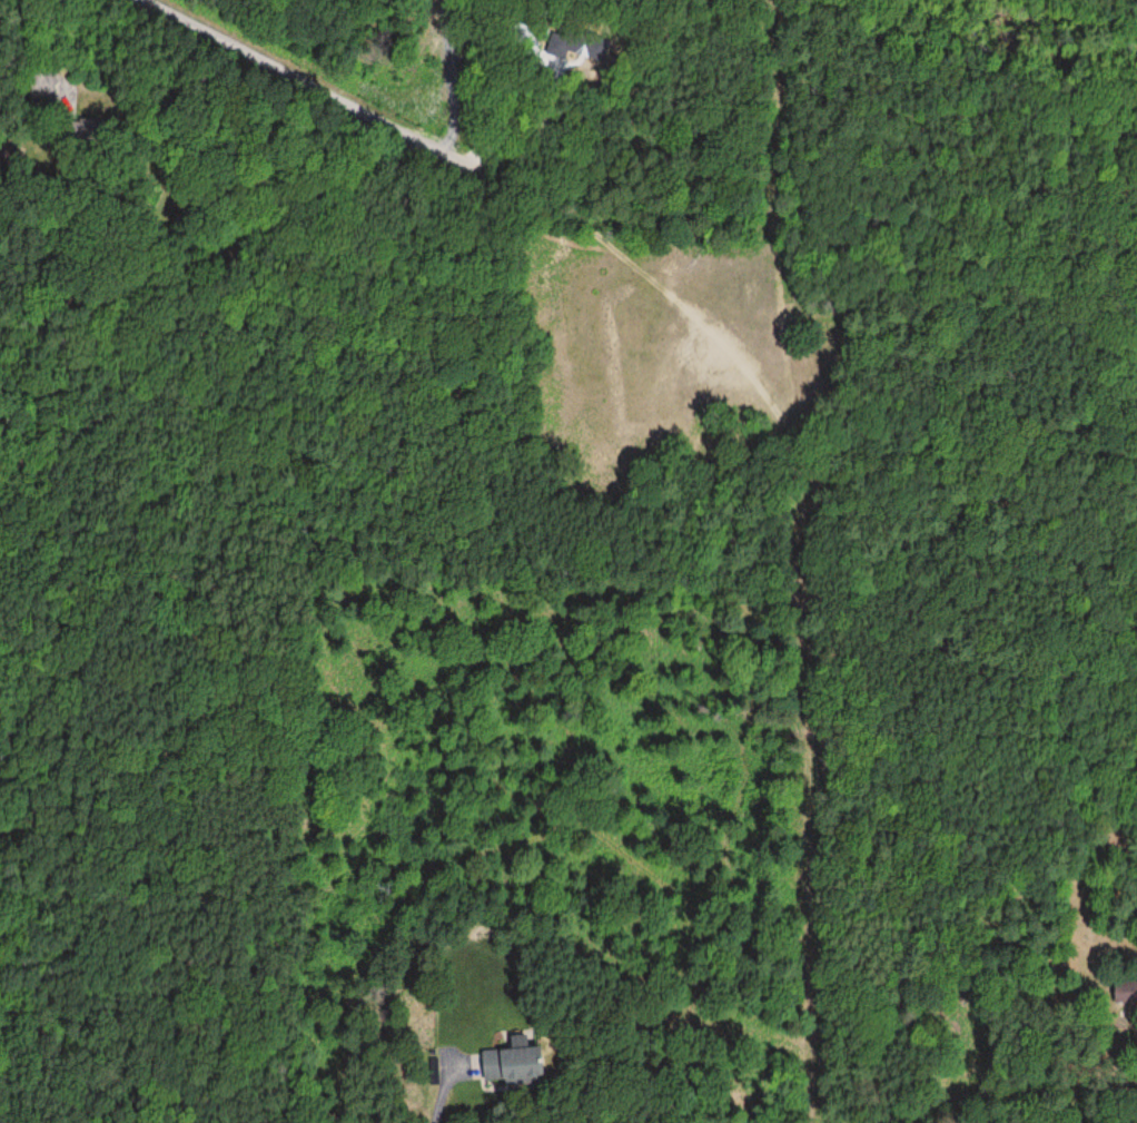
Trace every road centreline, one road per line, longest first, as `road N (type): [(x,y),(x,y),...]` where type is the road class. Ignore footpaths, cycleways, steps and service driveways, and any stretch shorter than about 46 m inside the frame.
road 1 (residential): [(429,149),(146,0)]

